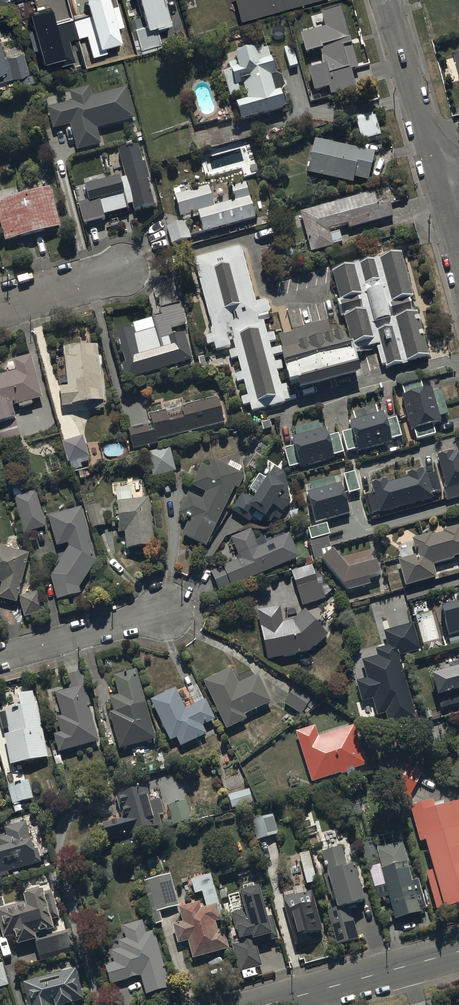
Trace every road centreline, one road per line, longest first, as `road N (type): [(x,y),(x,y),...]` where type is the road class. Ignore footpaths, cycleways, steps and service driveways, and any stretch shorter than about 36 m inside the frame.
road 1 (tertiary): [(269,1004),(458,952)]
road 2 (residential): [(390,0),(441,178)]
road 3 (residential): [(0,658),(167,613)]
road 4 (residential): [(0,309),(122,271)]

